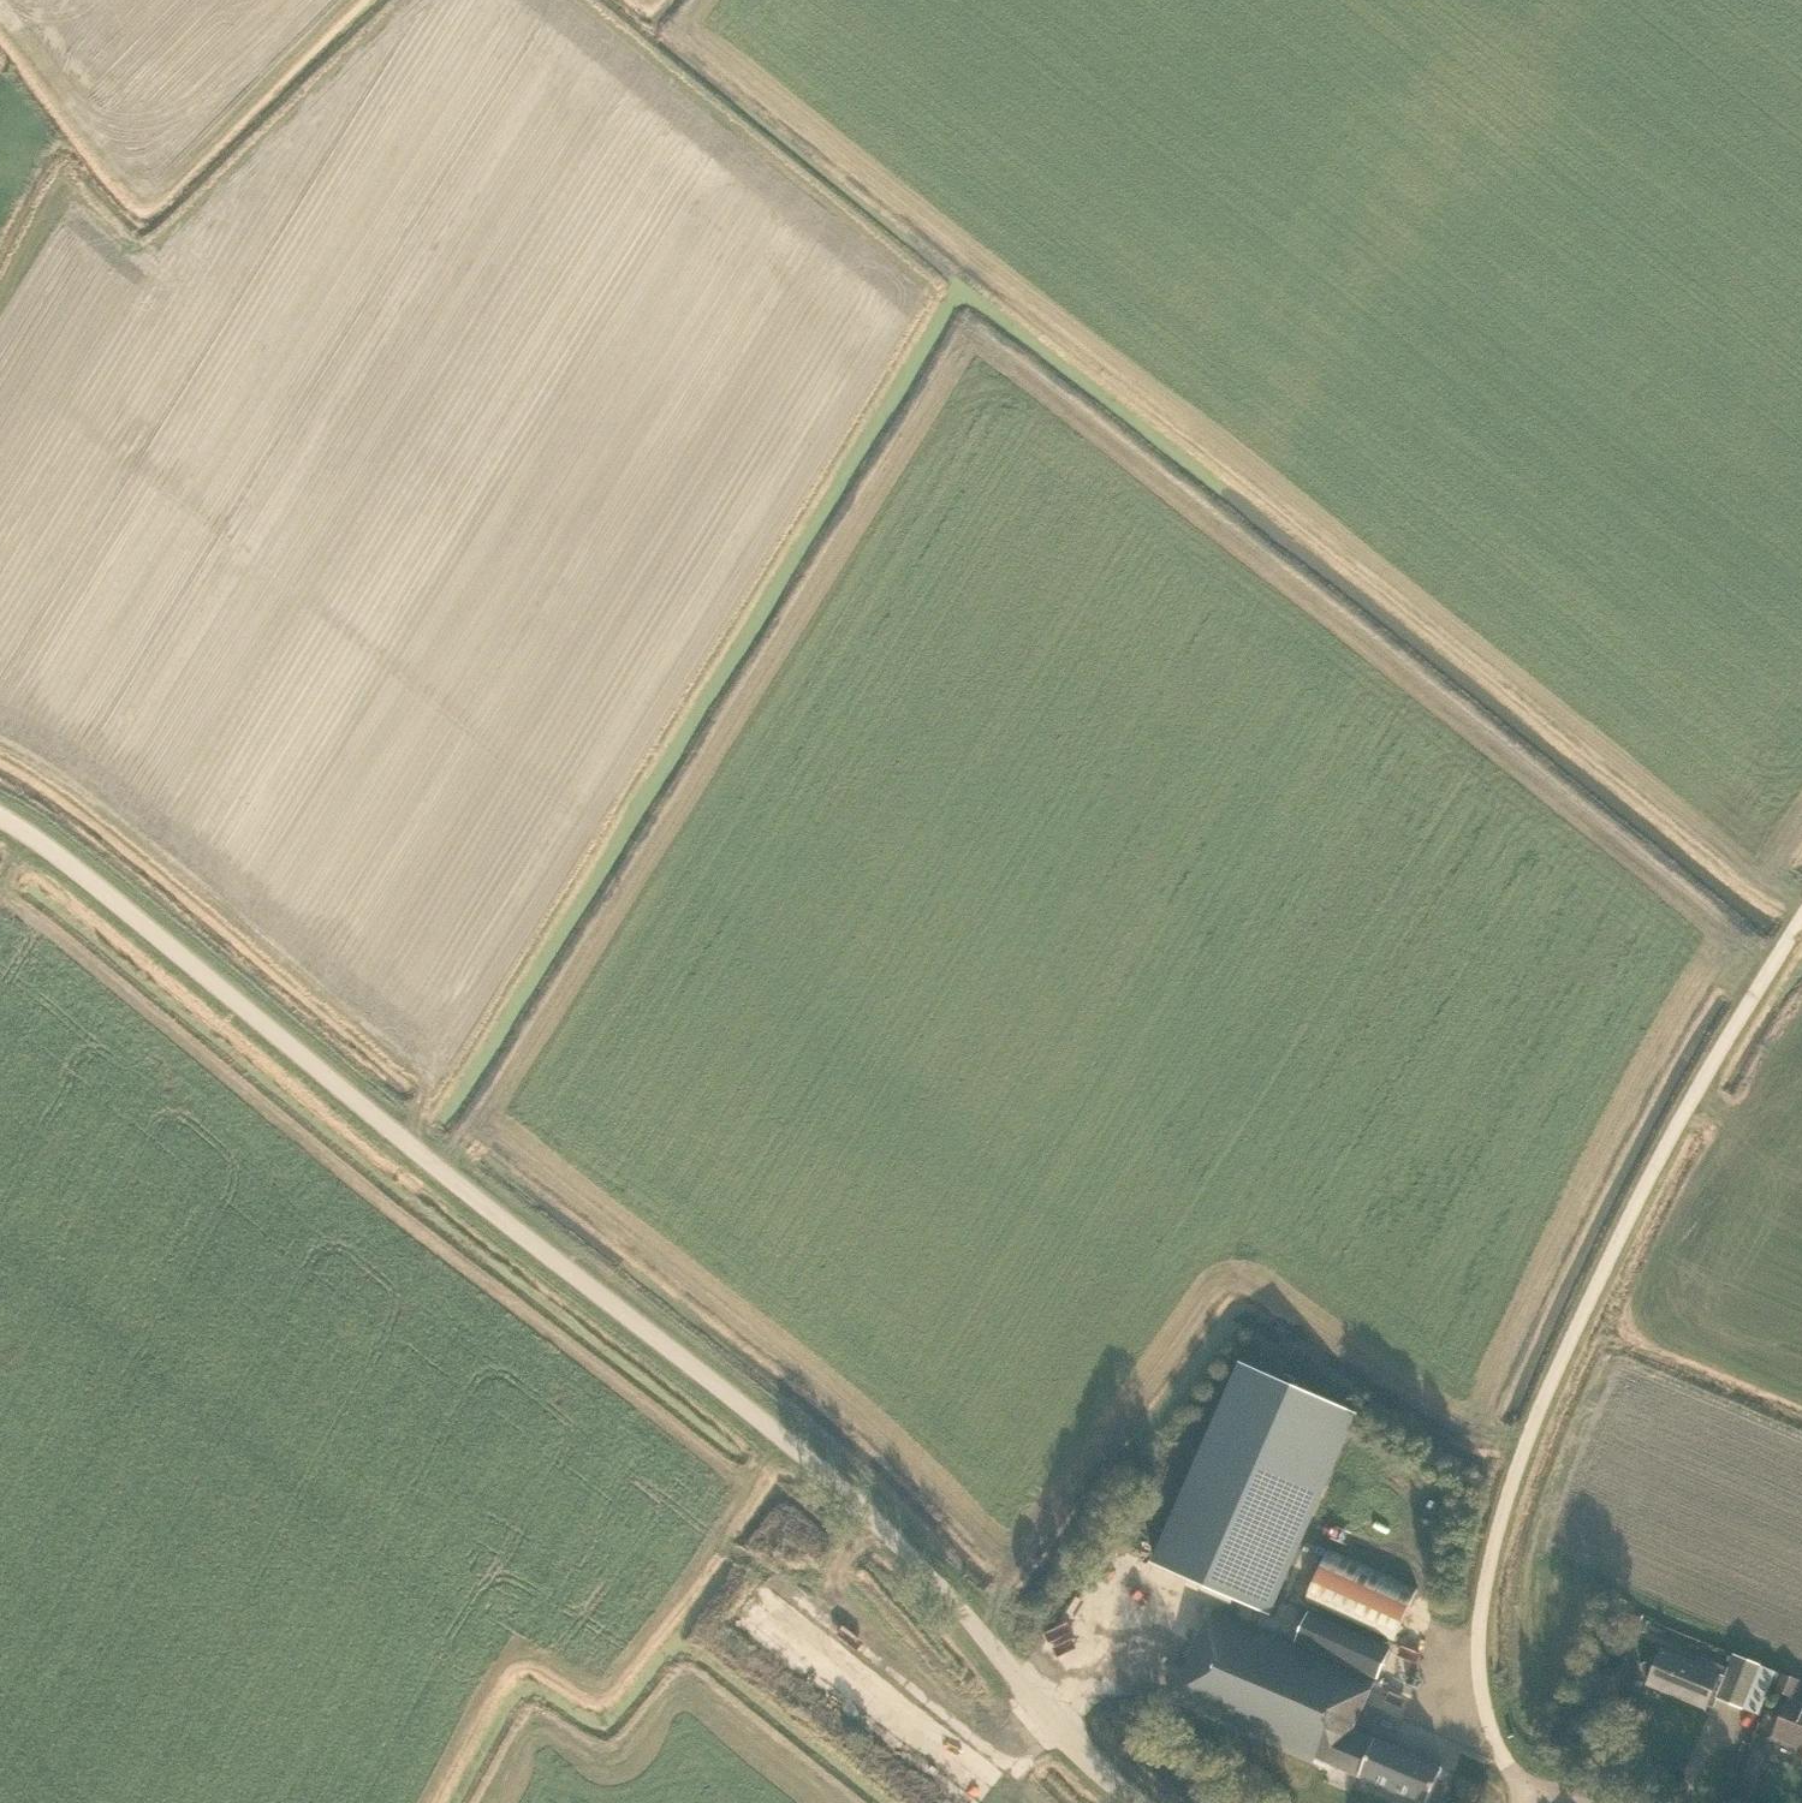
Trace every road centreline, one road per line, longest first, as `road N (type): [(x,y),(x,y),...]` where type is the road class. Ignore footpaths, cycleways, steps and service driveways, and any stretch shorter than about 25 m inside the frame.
road 1 (tertiary): [(1137,1802),(833,1482),(49,846),(0,815)]
road 2 (unclassified): [(1528,1799),(1491,1725),(1481,1680),(1491,1560),(1517,1471),(1648,1181),(1801,919)]

